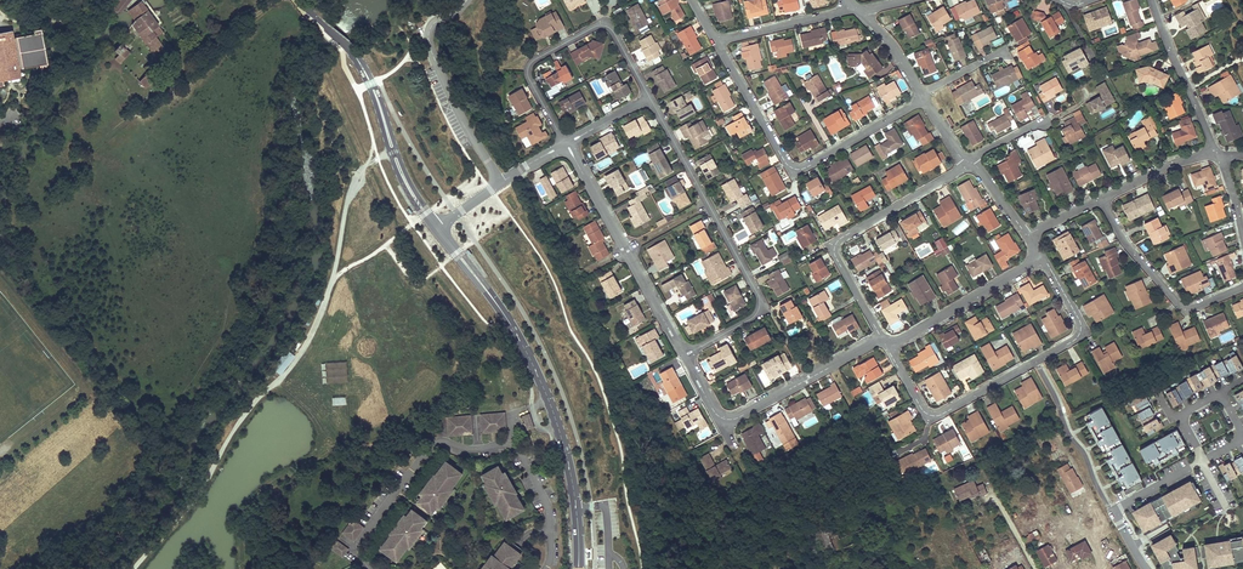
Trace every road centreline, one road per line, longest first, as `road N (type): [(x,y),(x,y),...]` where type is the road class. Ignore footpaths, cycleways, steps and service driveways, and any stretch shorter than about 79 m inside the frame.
road 1 (tertiary): [(437,228),(507,319),(544,390),(570,471),(578,568)]
road 2 (residential): [(546,568),(549,509),(521,452),(510,444),(472,449),(439,441),(363,538),(375,568)]
road 3 (residential): [(887,347),(922,409),(936,416),(1074,339),(1079,319),(1042,258)]
road 4 (residential): [(650,98),(759,298),(753,318),(685,356)]
road 5 (residential): [(717,42),(795,169),(922,96)]
road 6 (tertiary): [(301,0),(362,67),(410,190),(437,228)]
road 7 (residential): [(968,161),(836,244),(834,255),(882,338)]
road 8 (residential): [(566,144),(529,80),(533,61),(607,26),(650,98)]
road 9 (residential): [(566,144),(685,356)]
road 10 (residential): [(500,184),(429,46),(436,20),(468,0)]
road 11 (residential): [(1242,288),(1181,307),(1127,246),(1100,198)]
road 12 (residential): [(725,426),(882,338)]
road 13 (residential): [(887,347),(1042,258)]
road 14 (residential): [(1151,0),(1217,155)]
road 15 (residential): [(717,42),(857,10)]
road 16 (residential): [(1026,461),(1063,532),(1108,507)]
road 17 (residential): [(1100,198),(1175,163),(1217,155)]

